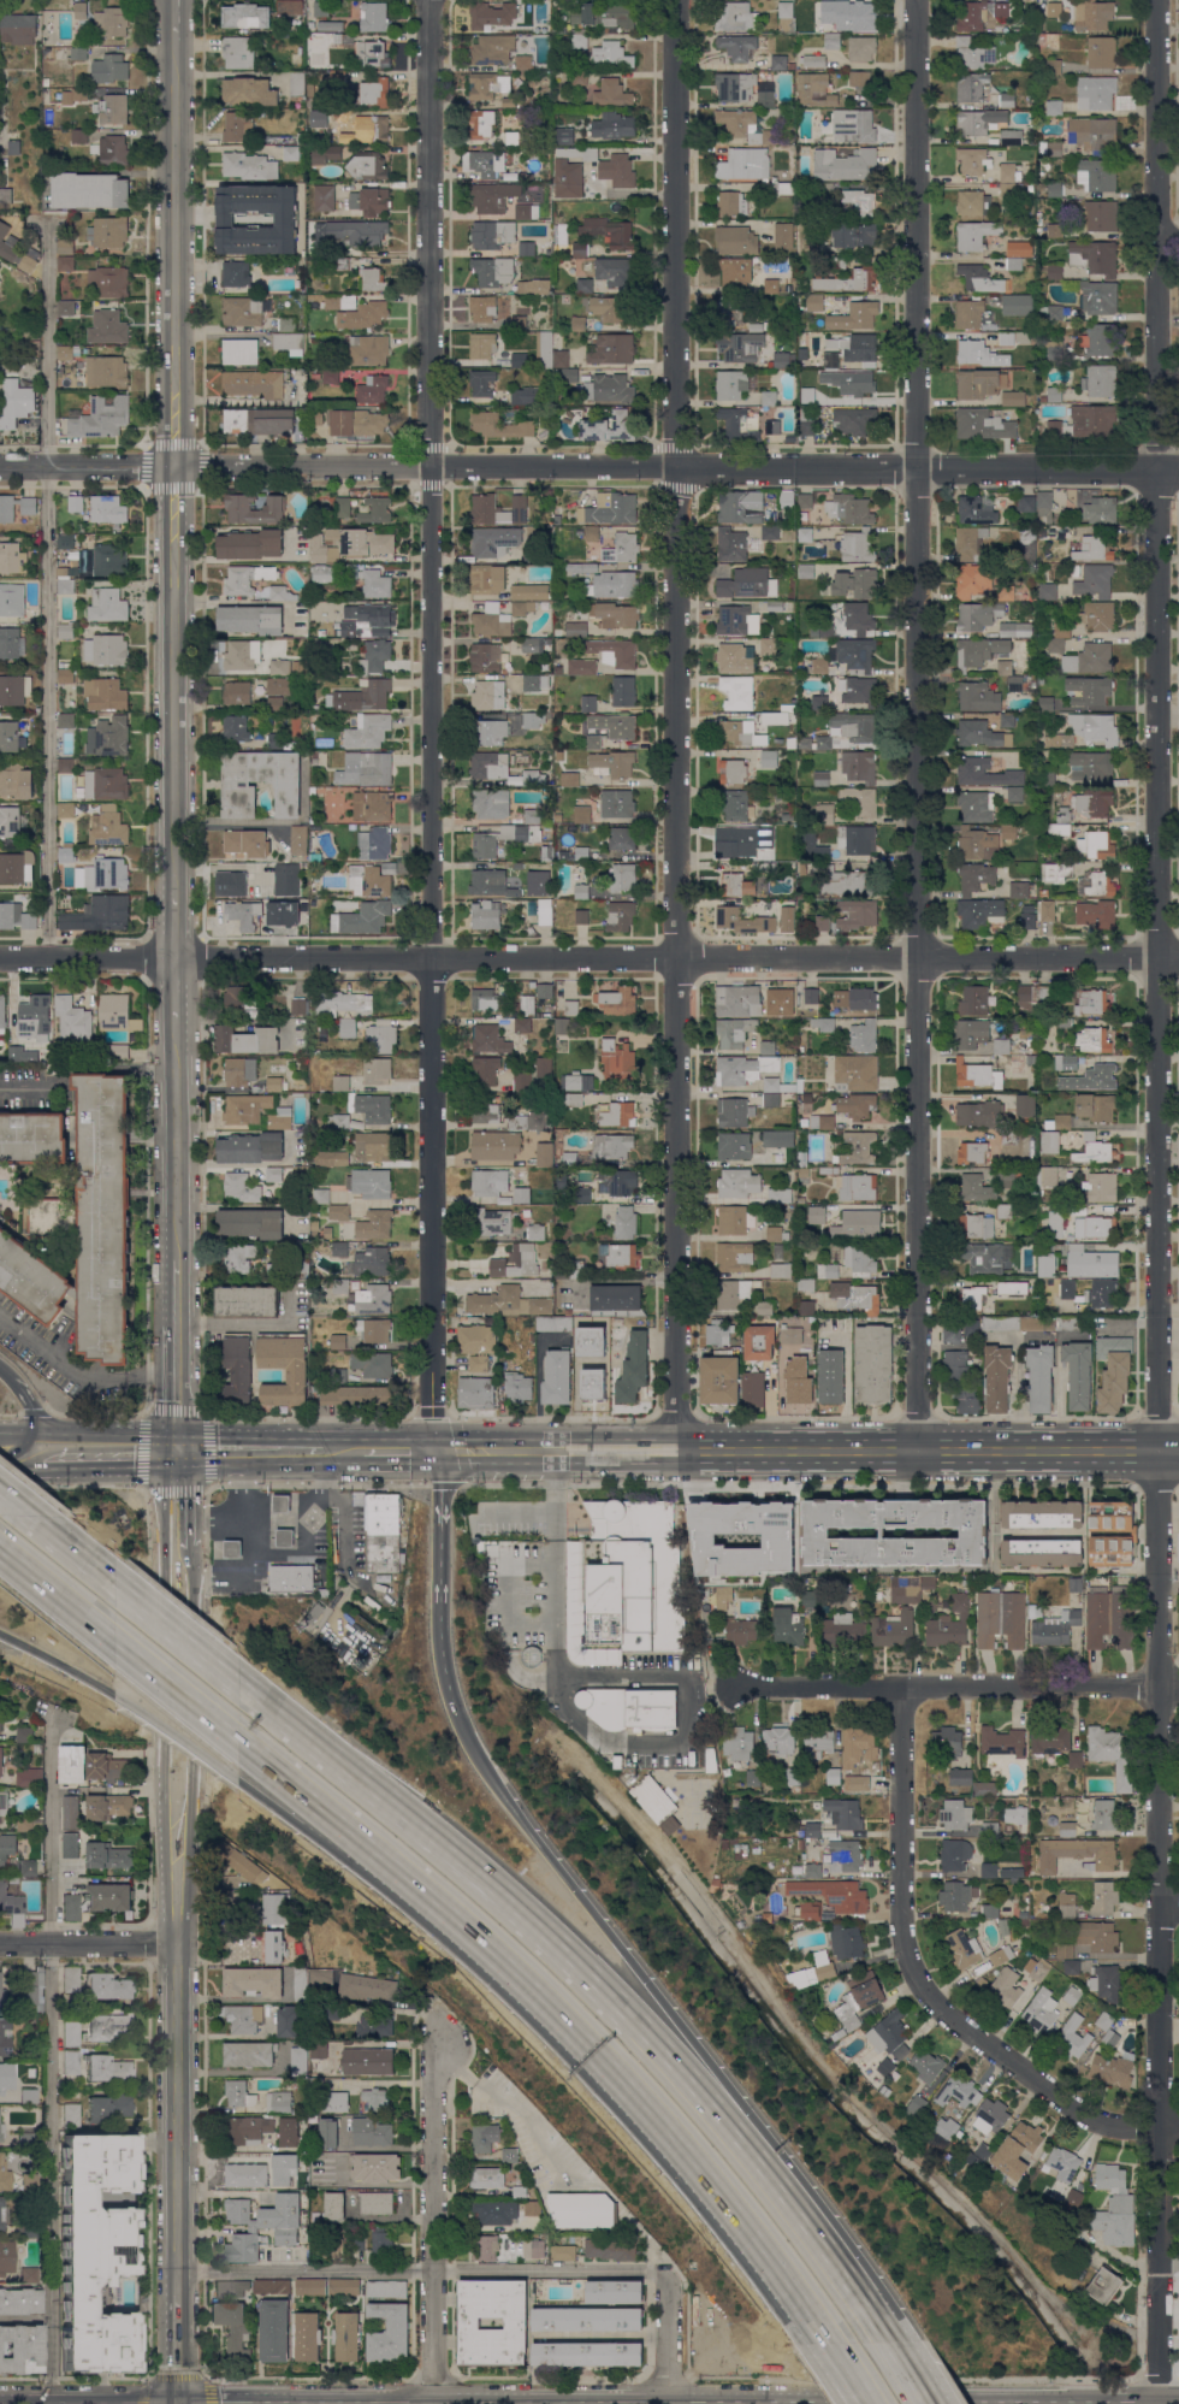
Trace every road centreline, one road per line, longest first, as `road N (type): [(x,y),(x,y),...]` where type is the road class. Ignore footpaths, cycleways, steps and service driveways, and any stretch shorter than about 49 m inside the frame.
road 1 (residential): [(1157,2399),(1163,1687),(1157,0)]
road 2 (residential): [(685,1449),(672,0)]
road 3 (residential): [(438,1449),(428,0)]
road 4 (residential): [(910,1449),(914,0)]
road 5 (residential): [(1178,956),(0,959)]
road 6 (tertiary): [(1178,2399),(0,2400)]
road 7 (residential): [(1178,467),(174,465)]
road 8 (motorway): [(888,2338),(721,2122),(565,1955),(242,1682)]
road 9 (motorway): [(888,2338),(876,2278),(500,1790),(457,1707)]
road 10 (primary): [(438,1449),(1162,1449)]
road 11 (motorway): [(423,1886),(486,1937),(635,2095),(829,2340)]
road 12 (residential): [(1178,2128),(1118,2126),(1085,2114),(931,2007),(899,1938),(899,1687)]
road 13 (secondary): [(174,957),(174,465)]
road 14 (residential): [(1178,1687),(740,1688)]
road 15 (secondary): [(177,1941),(176,1573)]
road 16 (residential): [(432,2398),(432,2079),(440,2034)]
road 17 (secondary): [(174,400),(174,40)]
road 18 (secondary): [(176,2293),(177,1941)]
road 19 (secondary): [(176,1260),(176,1015)]
road 20 (motorway): [(238,1742),(423,1886)]
road 21 (motorway): [(242,1785),(307,1830),(423,1886)]
road 22 (secondary): [(174,1446),(176,1260)]
road 23 (motorway): [(440,1626),(438,1449)]
road 24 (residential): [(177,1941),(0,1942)]
road 25 (tertiary): [(174,465),(0,465)]
road 26 (motorway): [(242,1682),(112,1581)]
road 27 (motorway): [(118,1643),(238,1742)]
road 28 (motorway): [(0,1548),(118,1643)]
road 29 (motorway): [(118,1700),(242,1785)]
road 30 (primary): [(24,1446),(174,1446)]
road 31 (primary): [(174,1446),(322,1449)]
road 32 (residential): [(669,2399),(668,2272)]

